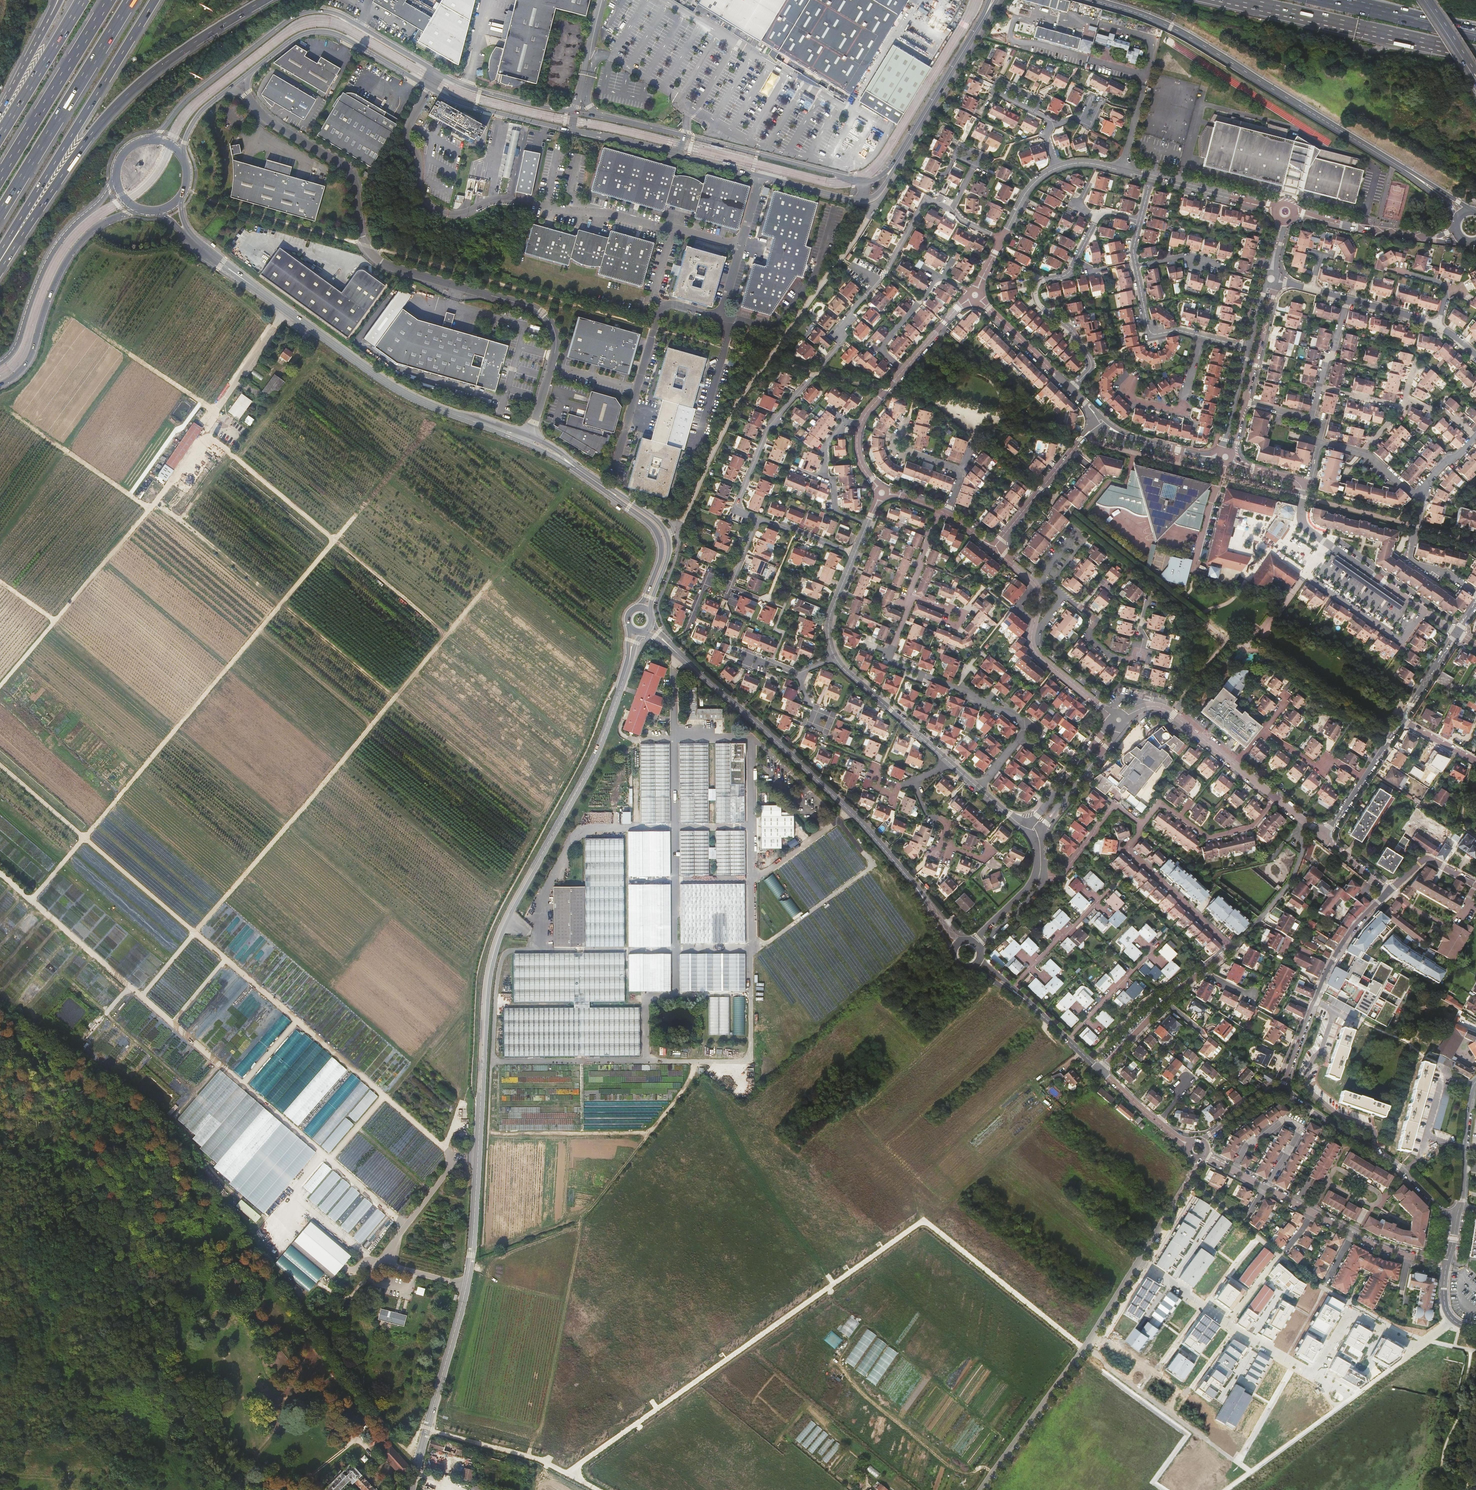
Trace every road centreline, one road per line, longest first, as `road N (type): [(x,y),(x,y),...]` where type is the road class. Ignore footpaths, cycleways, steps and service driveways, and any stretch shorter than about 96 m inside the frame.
road 1 (track): [(462,1101),(479,951),(581,750),(613,666),(618,610),(638,593),(649,540),(573,483),(435,425),(320,355),(305,362),(230,456)]
road 2 (tertiary): [(413,1489),(471,1255),(494,950),(592,763),(631,650)]
road 3 (tertiary): [(893,168),(858,181),(480,91),(320,11),(275,30),(187,101),(156,139)]
road 4 (tertiary): [(253,71),(294,38),(325,31),(476,107),(838,196),(872,199),(893,168)]
road 5 (track): [(294,1021),(392,912),(0,583)]
road 6 (track): [(435,425),(26,898)]
road 7 (track): [(0,1010),(156,1117),(189,1153),(225,1221),(368,1403),(420,1453)]
road 8 (track): [(391,1489),(389,1477),(243,1296),(135,1120),(0,1027)]
road 9 (residential): [(530,441),(554,353),(546,318),(380,262),(361,237),(347,171),(277,128),(250,101)]
road 10 (track): [(155,503),(543,819)]
road 11 (track): [(581,750),(202,435)]
road 12 (tertiary): [(665,641),(851,814),(956,947)]
road 13 (track): [(61,449),(186,263),(172,253),(89,251),(58,310)]
road 14 (motorway): [(0,270),(118,103),(192,44),(265,0)]
road 15 (tertiary): [(530,441),(408,396),(213,257)]
road 16 (tertiary): [(1400,167),(1185,34),(1093,0)]
road 17 (track): [(105,562),(340,762)]
road 18 (motorway): [(0,252),(155,0)]
road 19 (residential): [(758,519),(737,504),(769,426),(842,340),(843,324),(879,282)]
road 20 (track): [(613,666),(387,478)]
road 21 (track): [(393,698),(573,483)]
road 22 (unclassified): [(1146,74),(1154,40),(1074,17),(1015,18),(1011,35),(1018,42),(1090,59)]
road 23 (unclassified): [(982,1489),(1137,1263)]
road 24 (track): [(392,912),(472,979),(381,1097)]
road 25 (motorway): [(0,213),(131,0)]
road 26 (trunk): [(1236,0),(1475,53)]
road 27 (tertiary): [(0,383),(31,354),(56,279),(77,244),(137,209)]
road 28 (residential): [(1389,892),(1326,972),(1281,1088)]
road 29 (residential): [(1098,217),(1069,272),(1036,289),(1037,301),(1070,328),(1090,360),(1070,388)]
road 30 (residential): [(1302,487),(1304,526),(1456,633)]
road 31 (tertiary): [(116,179),(55,251),(18,346),(0,364)]
road 32 (tertiary): [(1457,1218),(1404,1170),(1281,1088)]
road 33 (motorway): [(109,0),(0,177)]
road 34 (tertiary): [(992,0),(893,168)]
road 35 (track): [(58,310),(216,413)]
road 36 (residential): [(1452,1319),(1417,1347),(1354,1317),(1313,1375)]
road 37 (track): [(149,511),(0,409)]
road 38 (residential): [(1140,824),(1125,850),(1230,948)]
road 39 (residential): [(1264,1188),(1300,1127),(1286,1118),(1245,1147),(1233,1172)]
road 40 (residential): [(996,546),(1101,422)]
road 41 (motorway): [(83,0),(0,135)]
road 42 (residential): [(949,764),(834,657)]
road 43 (residential): [(978,788),(1025,727),(957,688)]
road 44 (residential): [(1081,608),(1093,621),(1088,637),(1130,660),(1142,651),(1149,595)]
road 45 (residential): [(1230,948),(1290,884),(1303,822)]
road 46 (tertiary): [(652,615),(668,536),(614,494)]
road 47 (residential): [(1123,383),(1131,399),(1181,411),(1201,336)]
road 48 (residential): [(867,523),(836,509),(823,473),(825,446),(845,421),(860,424)]
road 49 (residential): [(1119,720),(1027,828)]
road 50 (residential): [(1039,877),(1060,875),(1114,805),(1140,824)]
road 51 (residential): [(957,688),(888,659),(907,595)]
road 52 (residential): [(1038,836),(1119,720)]
road 53 (tertiary): [(614,494),(662,543),(634,608)]
road 54 (track): [(104,1014),(0,922)]
road 55 (residential): [(1475,1081),(1457,1218)]
road 56 (residential): [(1010,989),(1107,892)]
road 57 (residential): [(1234,764),(1167,710),(1148,707),(1119,720)]
road 58 (residential): [(1068,1039),(1162,941)]
road 59 (trunk): [(1466,30),(1334,0)]
road 60 (residential): [(975,295),(1070,388)]
road 61 (residential): [(1274,210),(1152,178)]
road 62 (residential): [(1420,236),(1297,214)]
road 63 (residential): [(903,370),(884,355),(884,342),(942,277)]
road 64 (residential): [(1032,636),(1037,655),(1119,720)]
road 65 (residential): [(1244,401),(1274,284)]
road 66 (residential): [(879,282),(924,202),(952,209)]
road 67 (unclassified): [(1197,1159),(1137,1263)]
road 68 (residential): [(1264,730),(1317,768),(1330,759),(1363,779)]
road 69 (residential): [(1136,266),(1151,333),(1201,336)]

